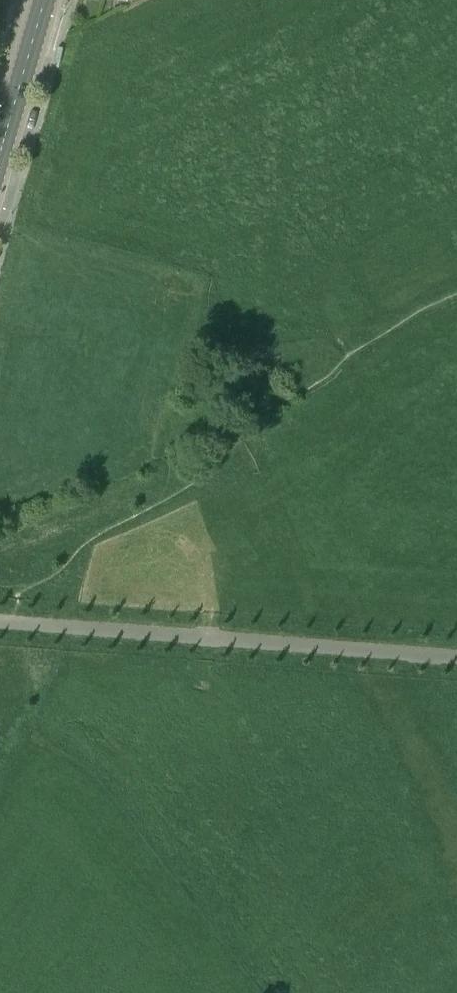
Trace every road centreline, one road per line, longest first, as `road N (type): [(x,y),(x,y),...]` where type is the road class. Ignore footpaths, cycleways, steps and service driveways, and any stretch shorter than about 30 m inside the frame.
road 1 (track): [(456,659),(0,622)]
road 2 (tertiary): [(0,148),(45,0)]

